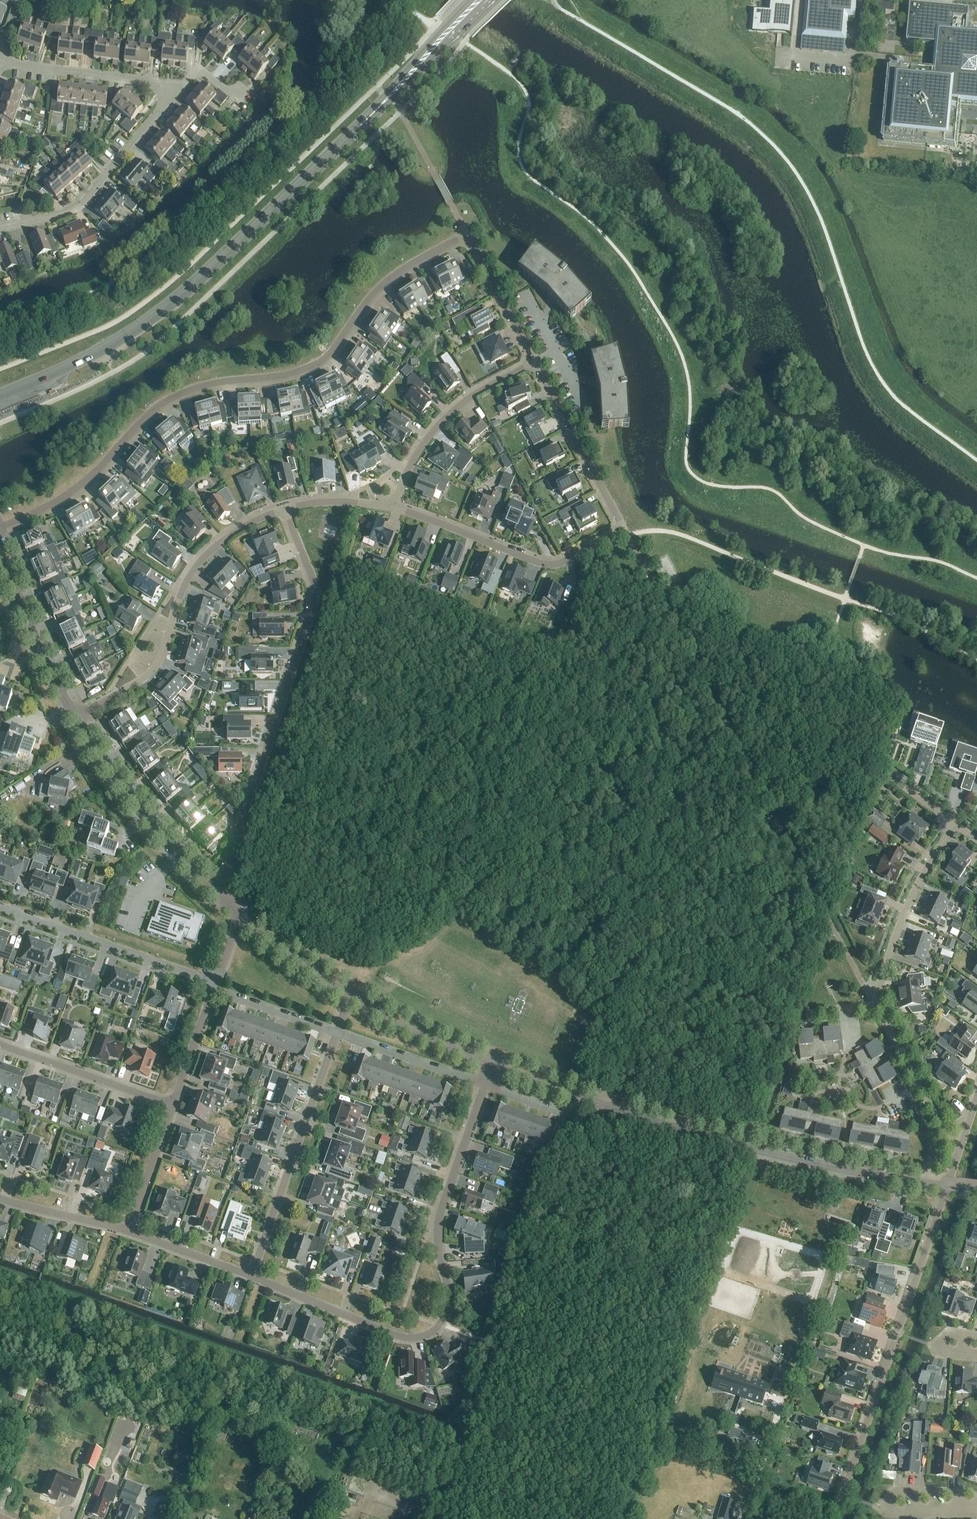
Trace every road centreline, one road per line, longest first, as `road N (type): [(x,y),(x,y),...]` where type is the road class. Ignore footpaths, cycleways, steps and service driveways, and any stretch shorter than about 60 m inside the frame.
road 1 (residential): [(535,362),(470,239),(458,240),(394,275),(327,358),(290,376),(205,385),(160,405),(67,498),(0,528)]
road 2 (tertiary): [(0,395),(88,358),(166,308),(388,98)]
road 3 (residential): [(483,1084),(435,1233),(450,1304),(437,1328),(410,1341),(254,1279)]
road 4 (residential): [(222,900),(321,607),(285,507)]
road 5 (residential): [(946,1188),(717,1139),(575,1094)]
road 6 (residential): [(946,1188),(838,1503)]
road 7 (residential): [(285,507),(225,533),(201,557),(181,590),(164,654),(145,677),(76,718)]
road 8 (residential): [(254,1279),(337,1034)]
road 9 (residential): [(624,528),(549,565),(393,507)]
road 10 (residential): [(0,227),(73,208),(182,86)]
road 11 (residential): [(222,900),(166,847),(76,718)]
road 12 (residential): [(216,985),(0,908)]
road 13 (residential): [(393,507),(418,443),(457,408),(535,362)]
road 14 (residential): [(952,822),(906,908),(876,1005)]
road 15 (residential): [(624,528),(535,362)]
road 16 (residential): [(176,1107),(0,1044)]
road 17 (residential): [(182,86),(0,62)]
road 18 (residential): [(76,718),(34,643),(0,553)]
road 19 (residential): [(876,1005),(958,1152)]
road 20 (residential): [(483,1084),(337,1034)]
road 21 (residential): [(491,1062),(418,1034),(352,997)]
road 22 (tertiary): [(388,98),(493,0)]
road 23 (residential): [(352,997),(240,919)]
road 24 (residential): [(132,1234),(0,1201)]
road 25 (residential): [(176,1107),(132,1234)]
road 26 (residential): [(337,1034),(216,985)]
road 27 (residential): [(254,1279),(132,1234)]
road 28 (tertiary): [(473,0),(388,98)]
road 29 (residential): [(216,985),(176,1107)]

